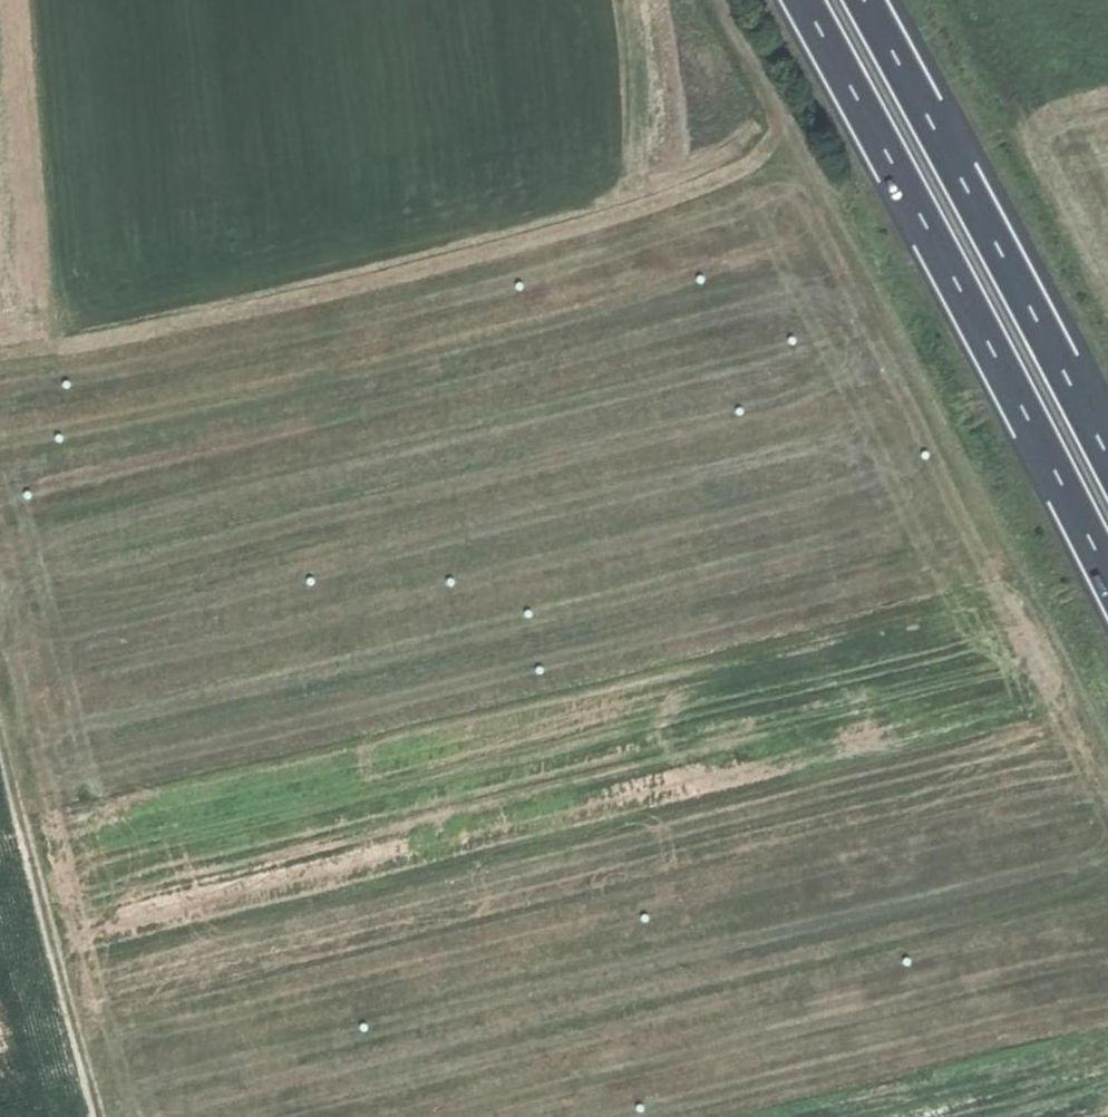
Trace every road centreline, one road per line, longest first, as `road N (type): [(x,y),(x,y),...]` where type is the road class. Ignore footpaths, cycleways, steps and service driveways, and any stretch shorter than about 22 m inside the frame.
road 1 (track): [(1107,757),(910,334),(718,0)]
road 2 (trunk): [(799,0),(897,171),(1107,586)]
road 3 (trunk): [(1107,466),(861,0)]
road 4 (track): [(98,1116),(0,738)]
road 5 (track): [(1107,279),(963,0)]

